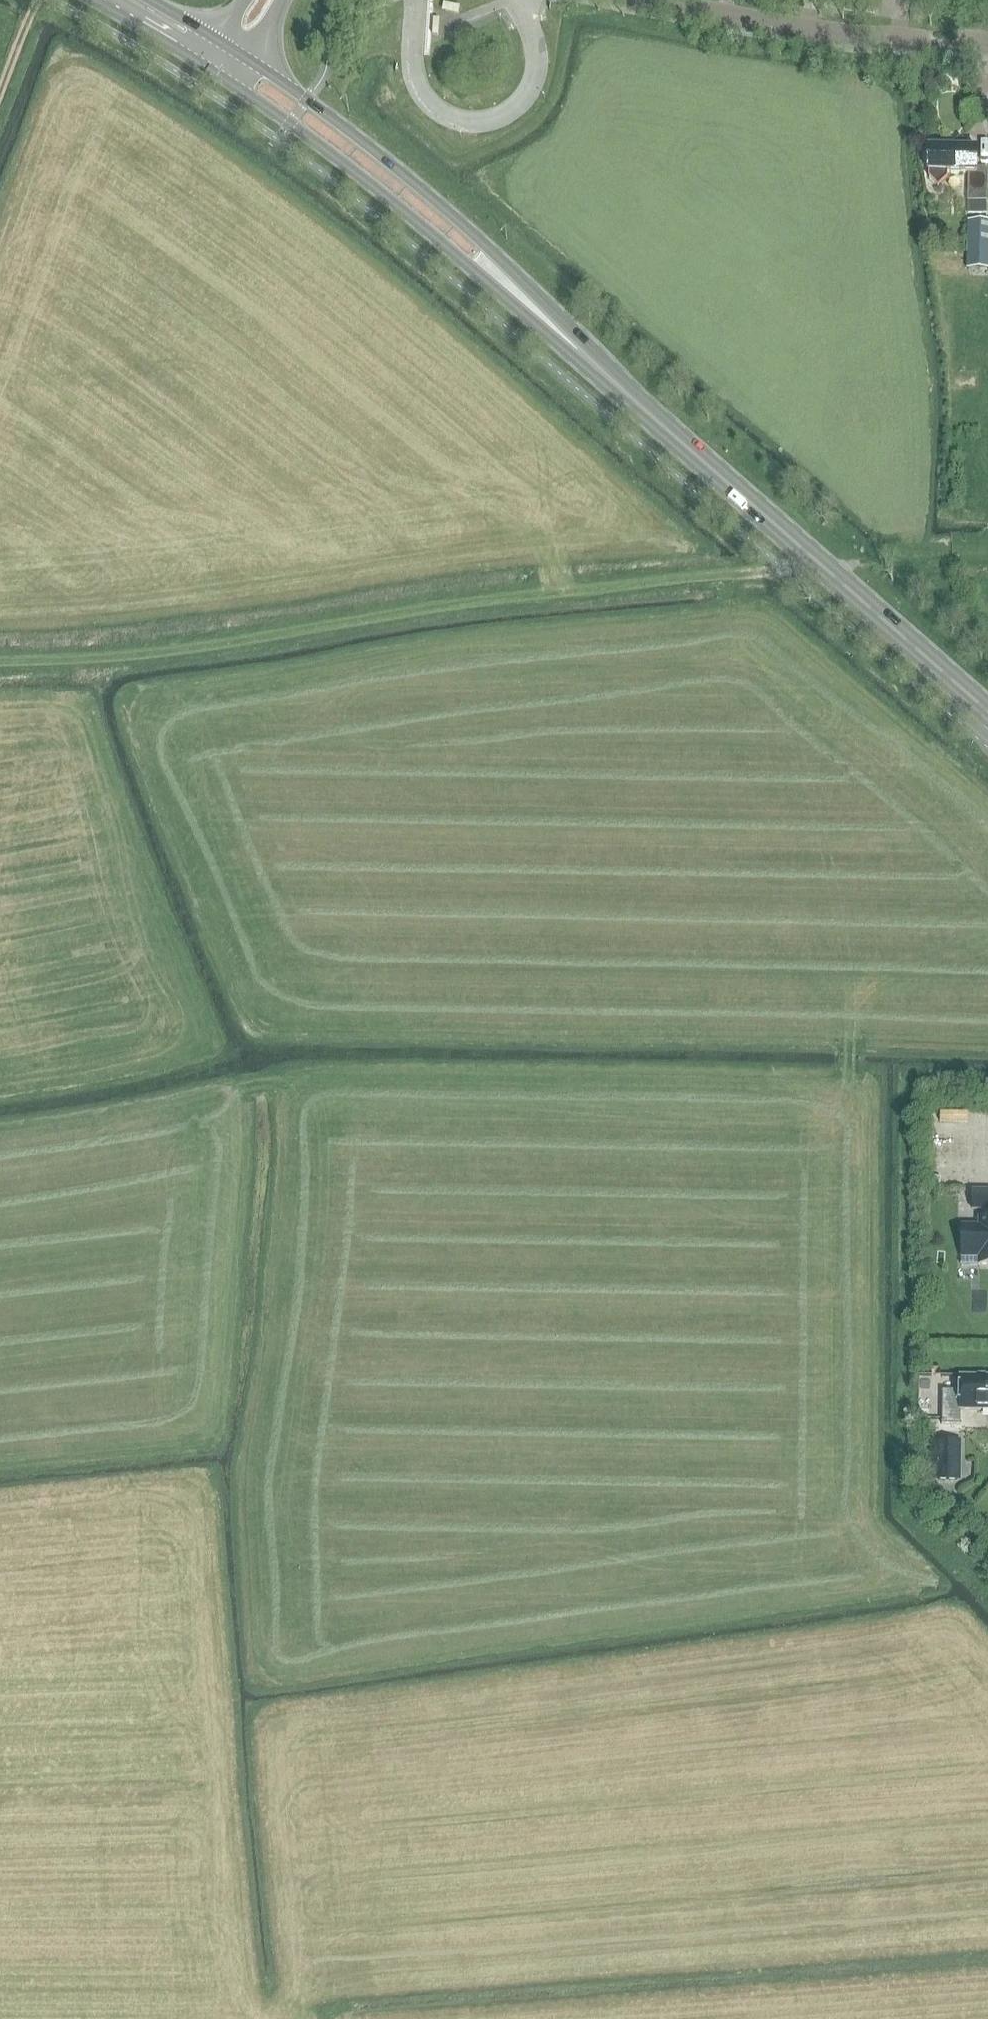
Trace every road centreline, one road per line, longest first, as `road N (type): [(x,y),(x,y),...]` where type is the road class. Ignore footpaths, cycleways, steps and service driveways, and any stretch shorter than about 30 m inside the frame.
road 1 (primary): [(987,709),(581,351)]
road 2 (primary): [(213,72),(581,351)]
road 3 (primary): [(581,351),(487,245),(242,57)]
road 4 (tertiary): [(987,44),(805,32),(648,0)]
road 5 (primary): [(89,0),(213,72)]

